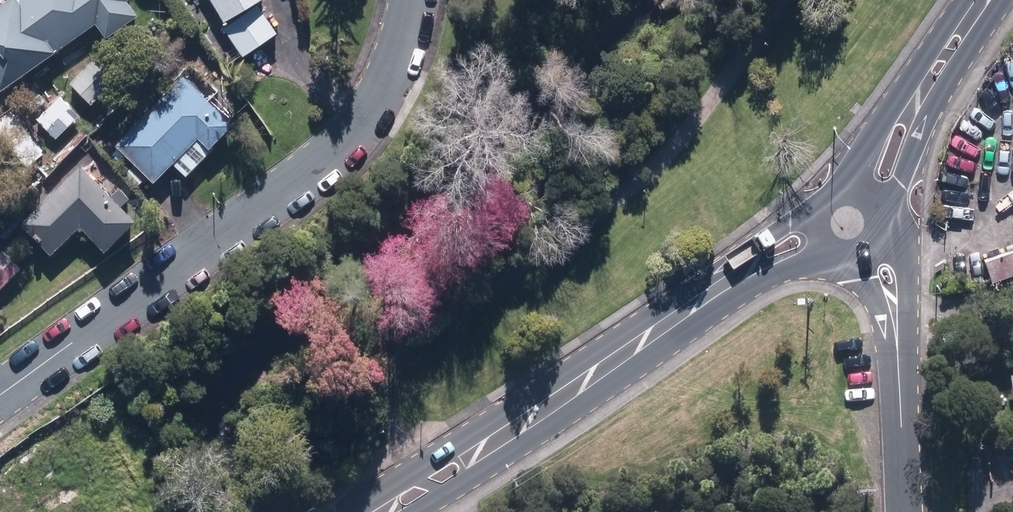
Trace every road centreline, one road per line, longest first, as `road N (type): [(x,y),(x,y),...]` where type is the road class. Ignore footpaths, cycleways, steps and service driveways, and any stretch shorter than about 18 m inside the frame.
road 1 (residential): [(415,0),(390,77),(338,146),(0,395)]
road 2 (secondary): [(819,236),(768,258),(389,511)]
road 3 (residential): [(906,511),(892,295),(871,246)]
road 4 (secondary): [(982,0),(865,195)]

